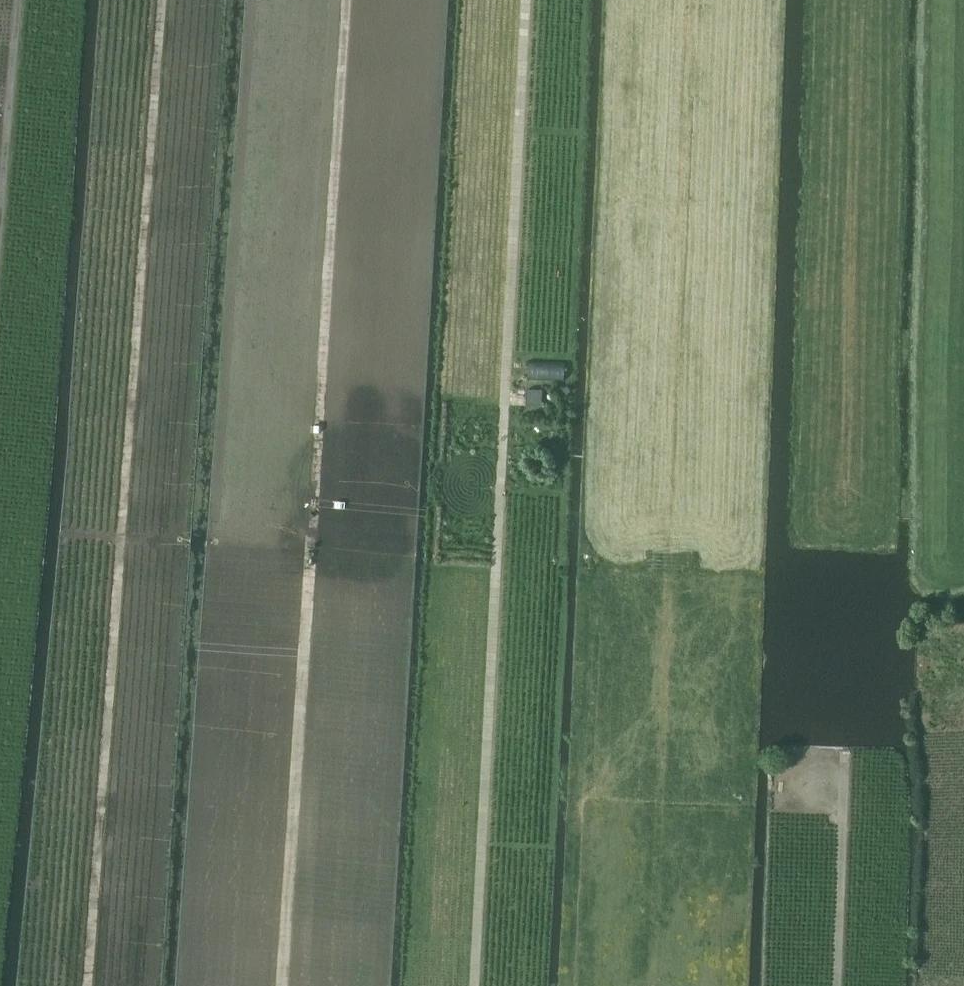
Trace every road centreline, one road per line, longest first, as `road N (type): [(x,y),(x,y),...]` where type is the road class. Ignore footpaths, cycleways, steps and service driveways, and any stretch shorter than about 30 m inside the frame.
road 1 (track): [(836,985),(844,765)]

